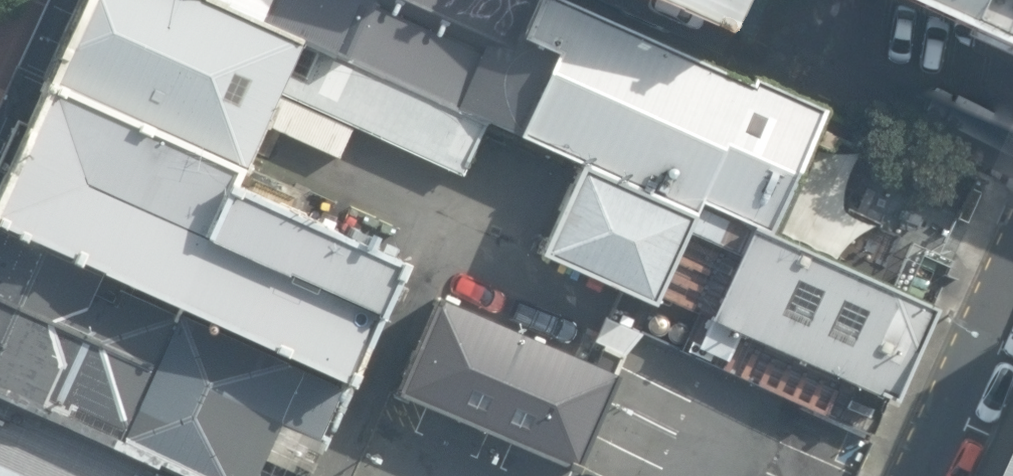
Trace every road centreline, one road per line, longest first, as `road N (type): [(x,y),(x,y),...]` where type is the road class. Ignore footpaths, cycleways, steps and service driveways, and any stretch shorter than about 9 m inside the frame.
road 1 (residential): [(791,18),(1012,125)]
road 2 (residential): [(1012,282),(927,475)]

